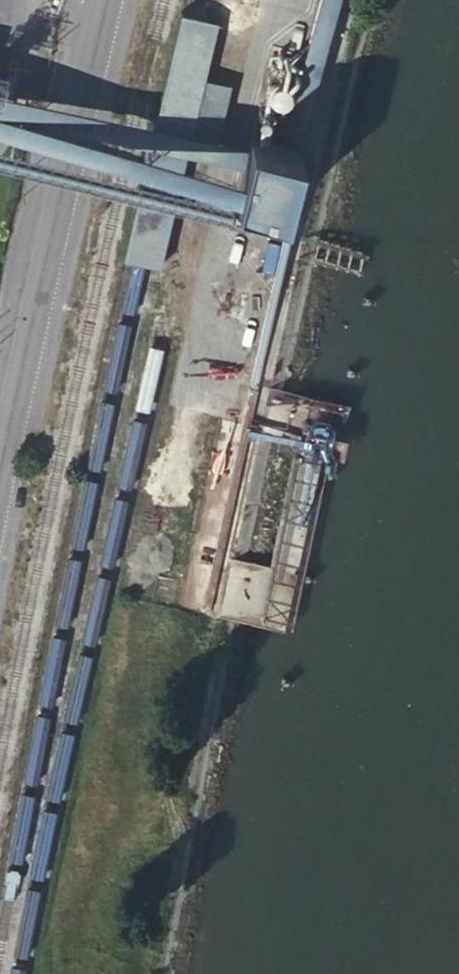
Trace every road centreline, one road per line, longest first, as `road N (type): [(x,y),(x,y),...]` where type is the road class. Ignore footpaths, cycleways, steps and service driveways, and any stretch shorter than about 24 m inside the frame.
road 1 (secondary): [(106,0),(0,481)]

